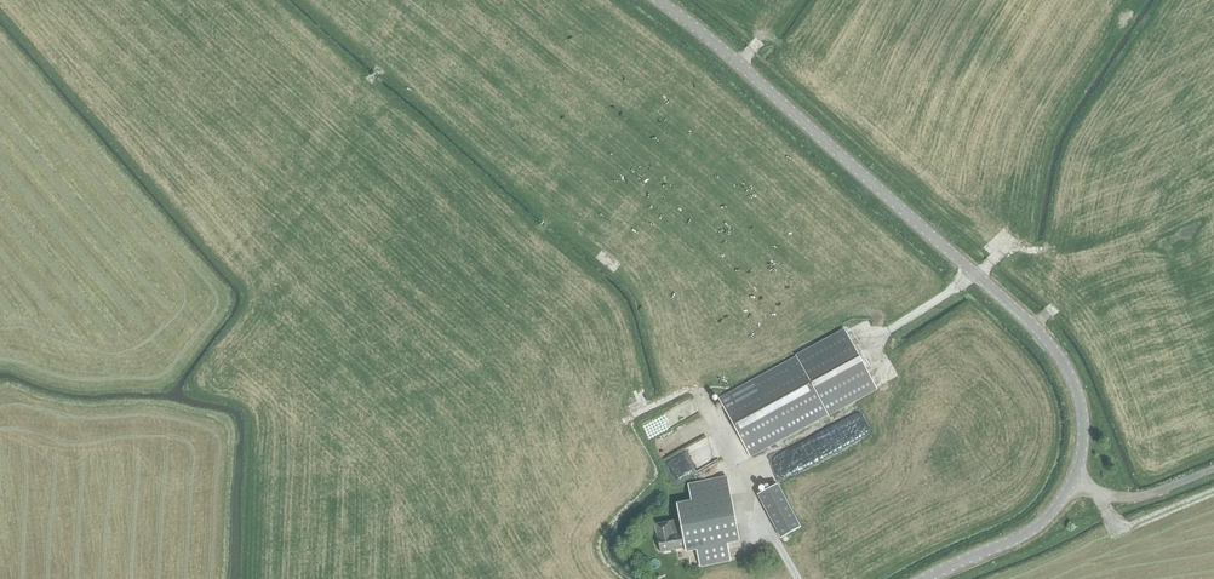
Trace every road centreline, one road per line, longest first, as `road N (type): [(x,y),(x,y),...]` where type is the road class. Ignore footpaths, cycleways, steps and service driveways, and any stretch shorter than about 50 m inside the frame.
road 1 (tertiary): [(920,578),(1027,532),(1056,503),(1080,455),(1082,417),(1071,379),(1061,358),(962,261),(661,0)]
road 2 (track): [(1094,488),(1116,529),(1213,490)]

